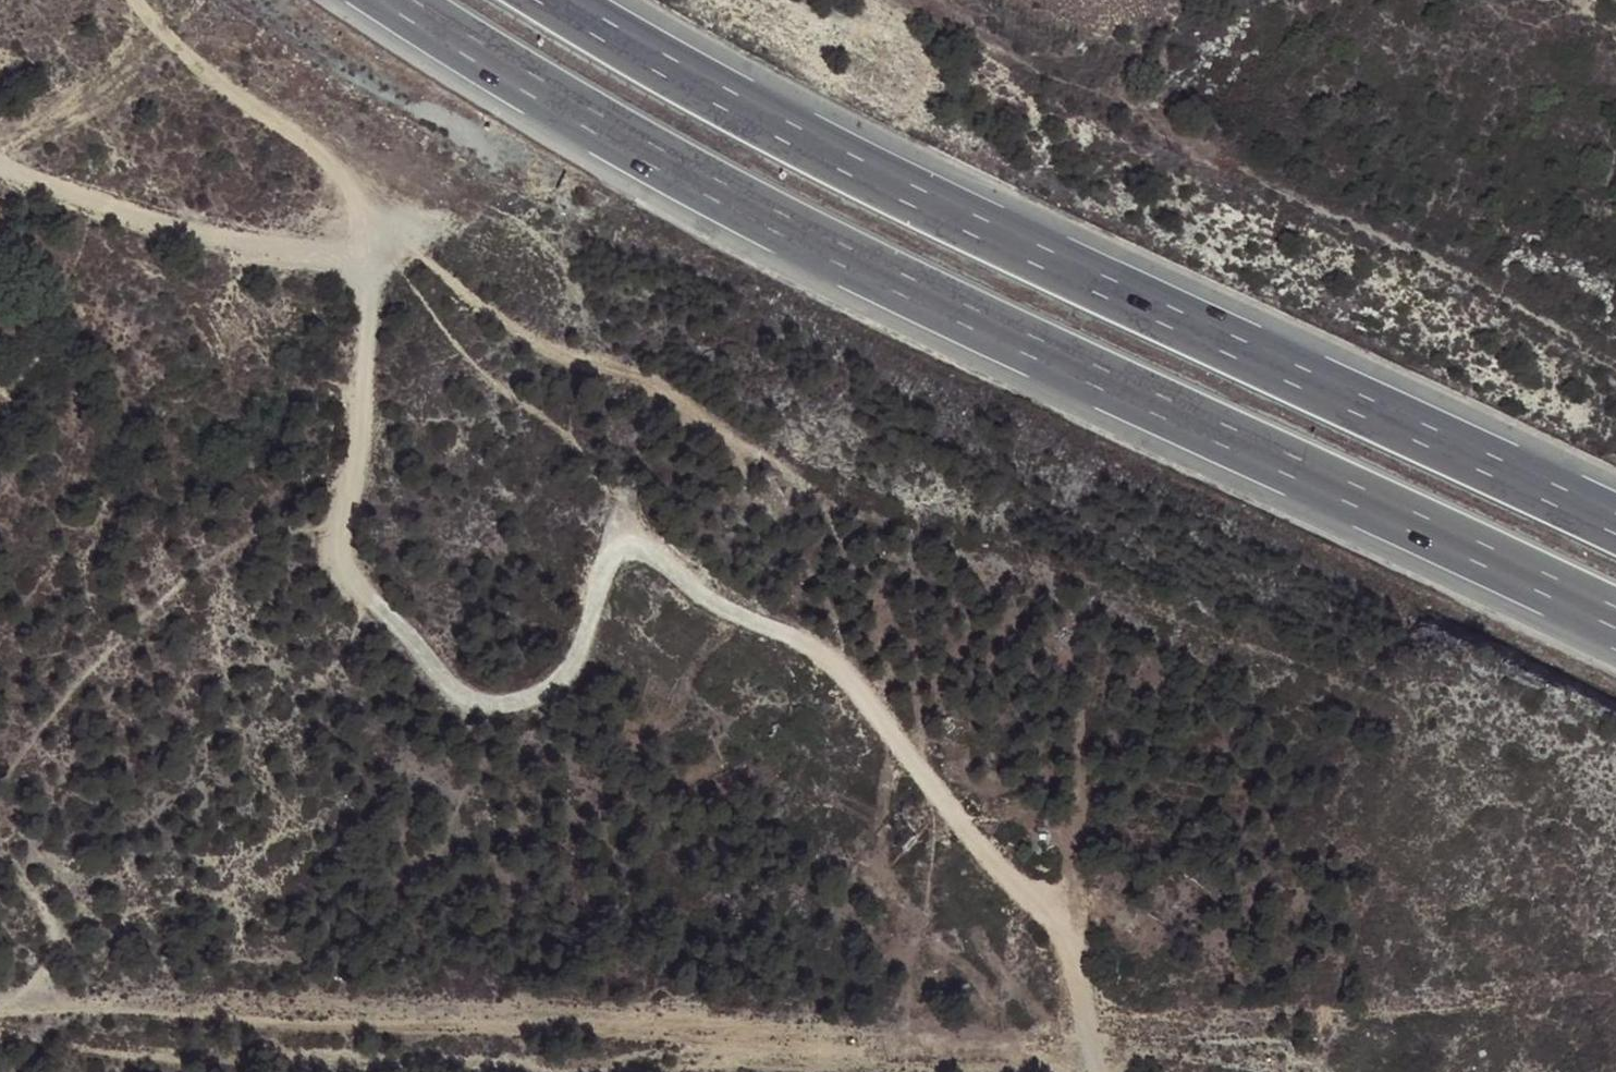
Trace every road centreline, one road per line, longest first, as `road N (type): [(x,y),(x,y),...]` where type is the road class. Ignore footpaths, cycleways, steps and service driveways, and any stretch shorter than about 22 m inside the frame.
road 1 (track): [(1101,1071),(1056,913),(964,826),(838,657),(689,579),(621,527),(580,663),(522,707),(448,683),(345,577),(343,492),(374,245),(346,254),(282,253),(209,240),(55,188),(0,161)]
road 2 (motorway): [(396,0),(656,156),(1615,622)]
road 3 (motorway): [(1615,527),(810,146),(559,0)]
road 4 (track): [(1100,1071),(712,1056),(145,1052),(0,1035)]
road 5 (track): [(374,245),(358,199),(337,168),(231,93),(138,0)]

